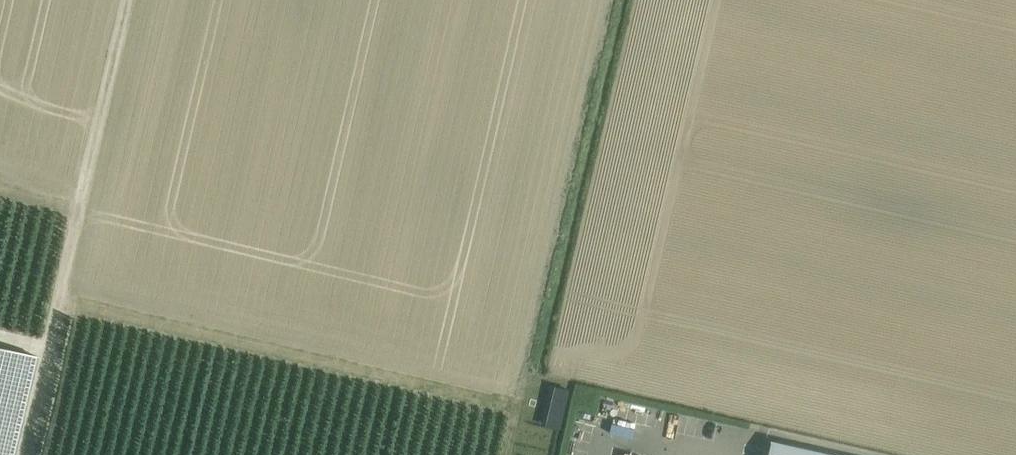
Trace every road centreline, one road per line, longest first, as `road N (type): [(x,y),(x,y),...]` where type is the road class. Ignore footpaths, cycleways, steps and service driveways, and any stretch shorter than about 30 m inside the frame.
road 1 (track): [(128,0),(51,336)]

